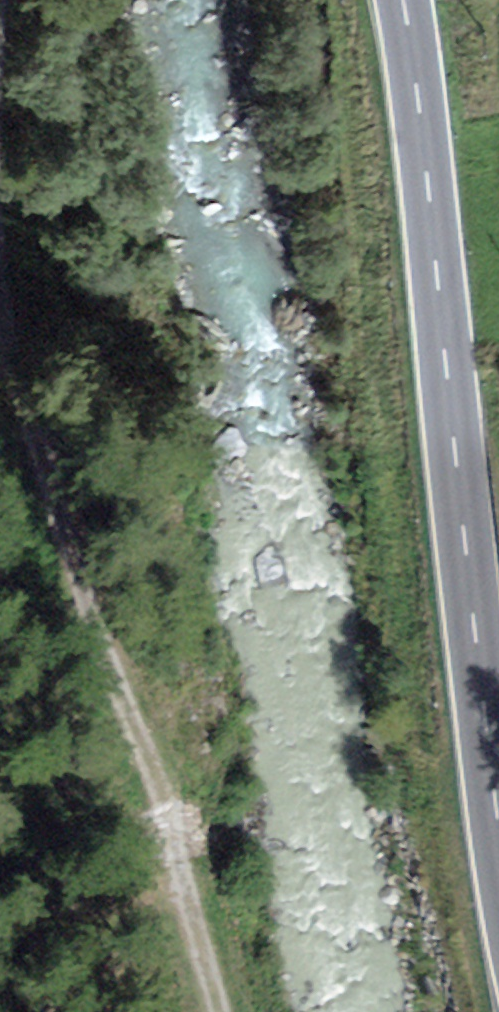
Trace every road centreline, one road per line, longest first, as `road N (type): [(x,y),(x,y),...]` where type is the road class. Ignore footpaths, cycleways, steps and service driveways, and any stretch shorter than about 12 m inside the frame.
road 1 (secondary): [(408,0),(498,738)]
road 2 (track): [(0,323),(29,489),(57,577),(113,677),(196,913),(222,1011)]

